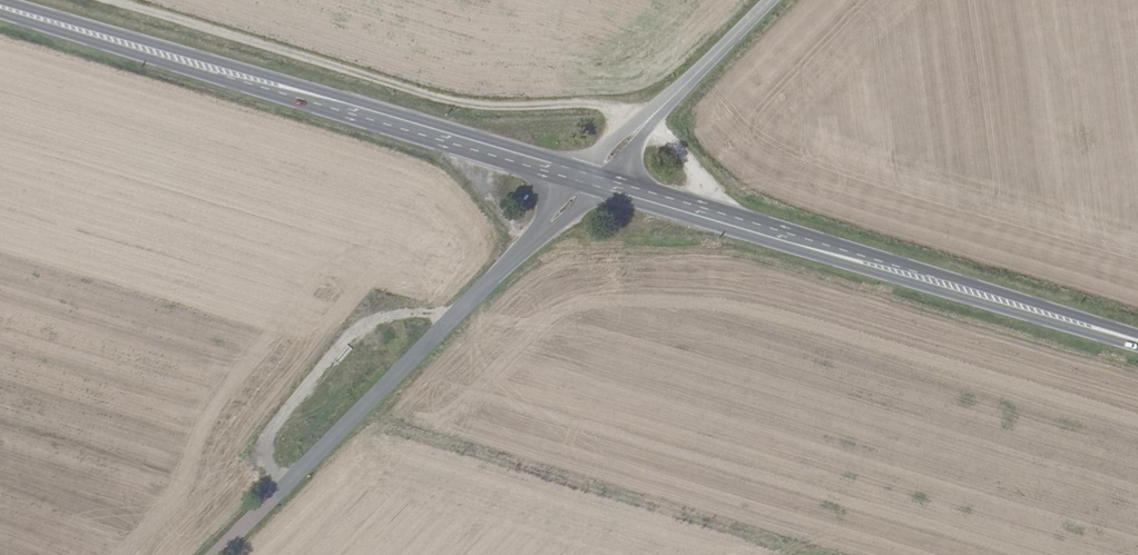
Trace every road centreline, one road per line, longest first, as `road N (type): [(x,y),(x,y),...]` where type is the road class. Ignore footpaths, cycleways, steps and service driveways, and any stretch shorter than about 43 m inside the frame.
road 1 (track): [(725,221),(682,155),(605,103),(484,103),(124,0)]
road 2 (primary): [(1137,342),(591,182)]
road 3 (tertiary): [(214,554),(591,182)]
road 4 (primary): [(340,108),(0,8)]
road 5 (primary): [(340,108),(591,182)]
road 6 (tertiary): [(591,182),(771,0)]

